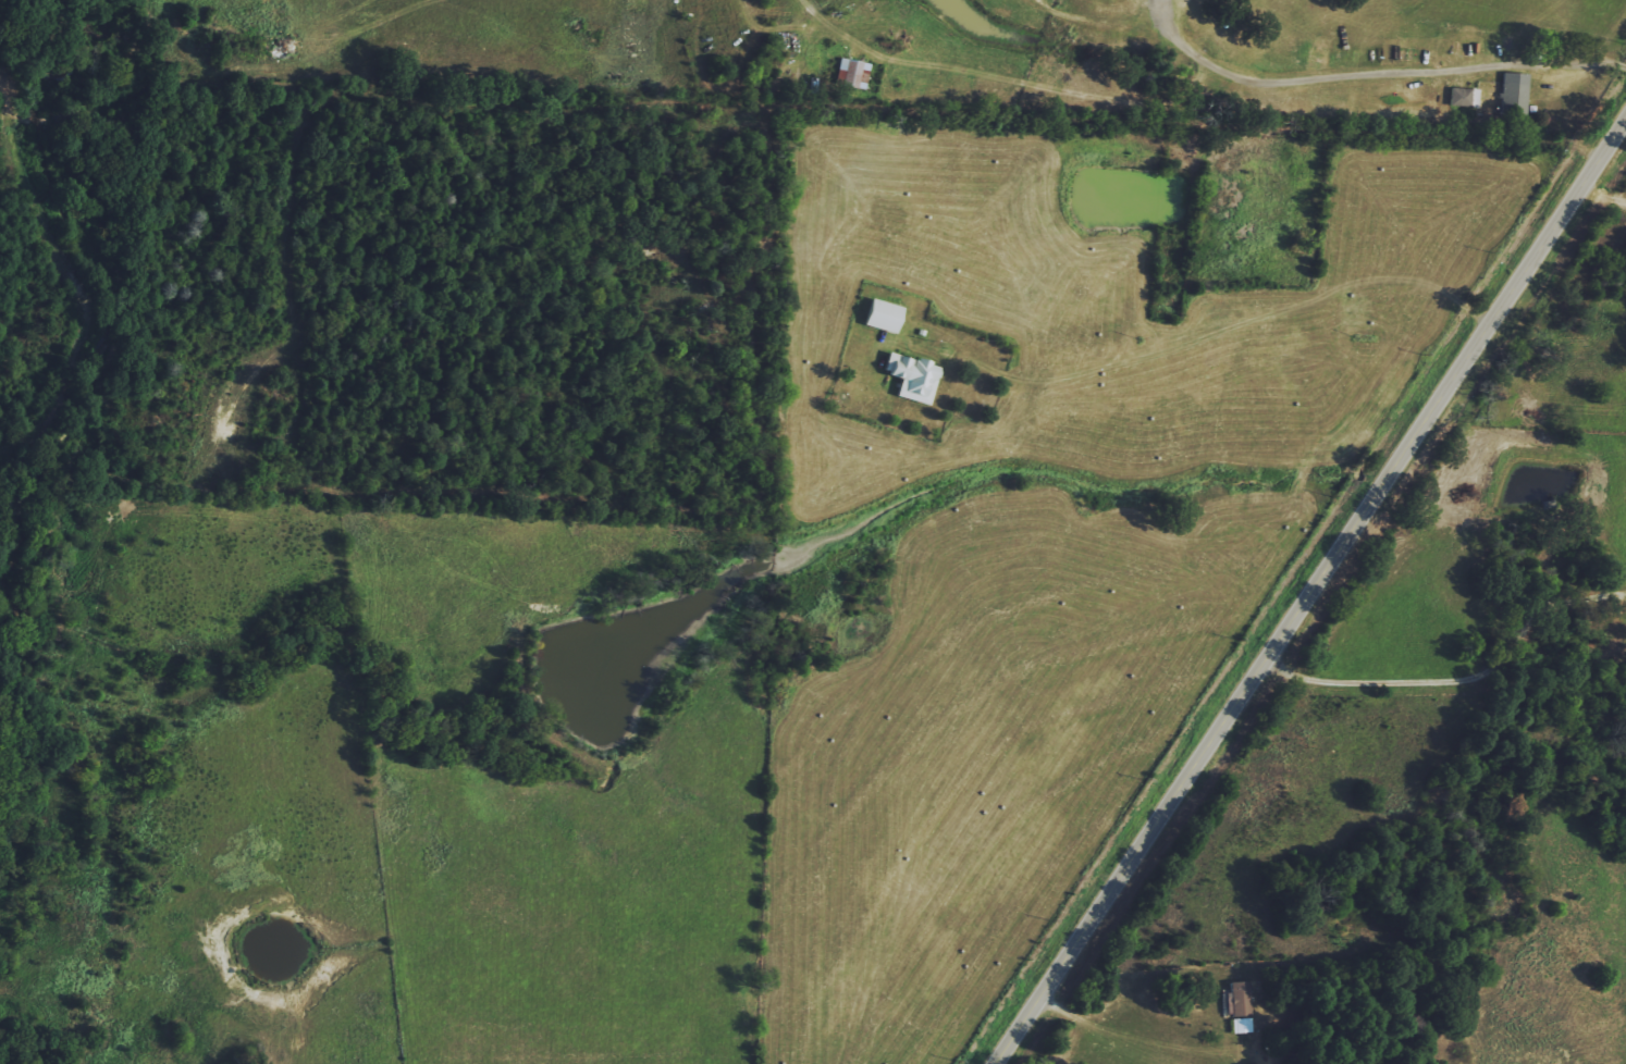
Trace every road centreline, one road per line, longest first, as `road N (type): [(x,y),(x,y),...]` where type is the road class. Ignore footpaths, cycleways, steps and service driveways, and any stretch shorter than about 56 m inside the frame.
road 1 (primary): [(1625,110),(994,1063)]

